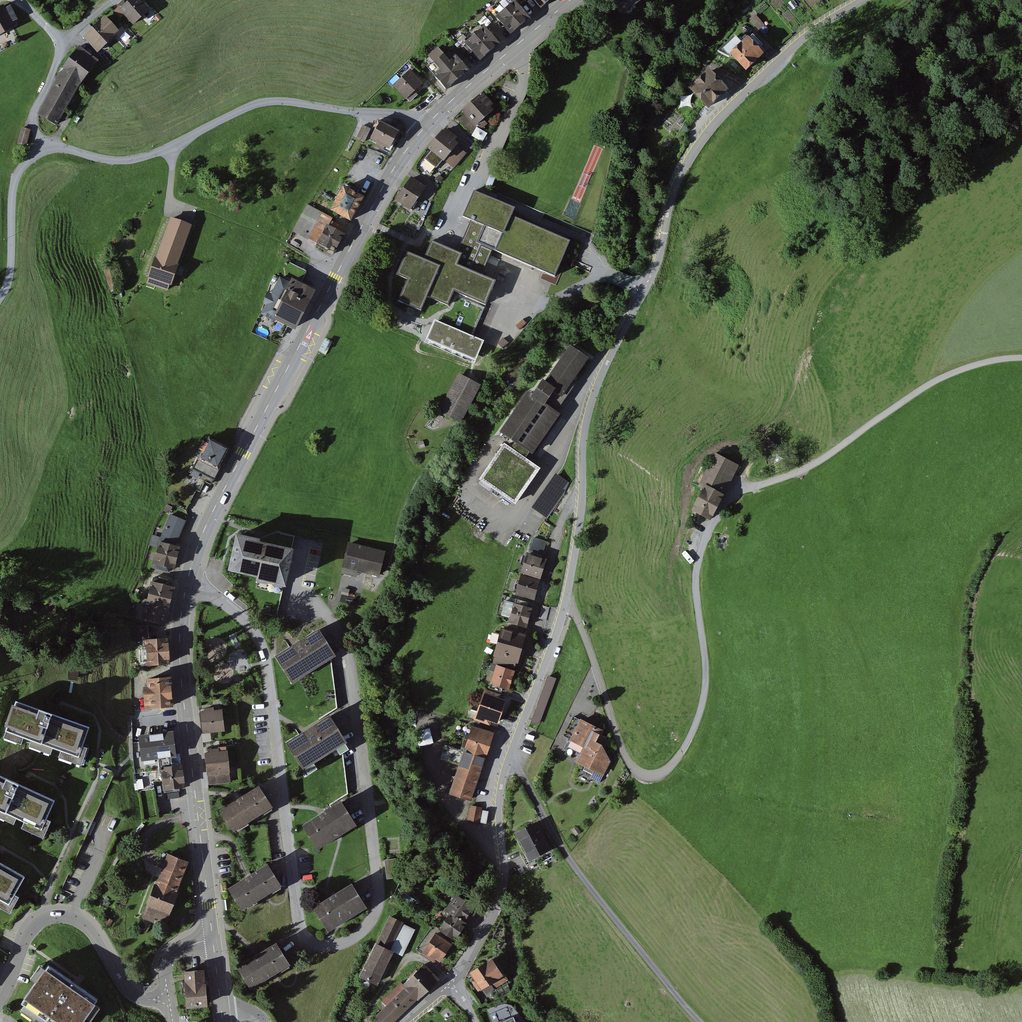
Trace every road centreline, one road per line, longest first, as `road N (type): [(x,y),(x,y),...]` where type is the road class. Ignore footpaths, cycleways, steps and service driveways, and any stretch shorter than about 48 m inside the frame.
road 1 (residential): [(862,0),(809,33),(755,83),(678,180),(658,260),(585,424),(565,605),(503,778),(502,886),(451,985)]
road 2 (tertiary): [(424,128),(378,196),(299,345),(212,513),(187,581),(178,654),(213,939)]
road 3 (residential): [(424,128),(404,115),(268,102),(138,159),(42,150),(13,188),(11,267),(0,298)]
road 4 (residential): [(164,999),(133,994),(86,926),(58,916),(29,933),(0,1004)]
road 5 (tertiary): [(571,0),(424,128)]

